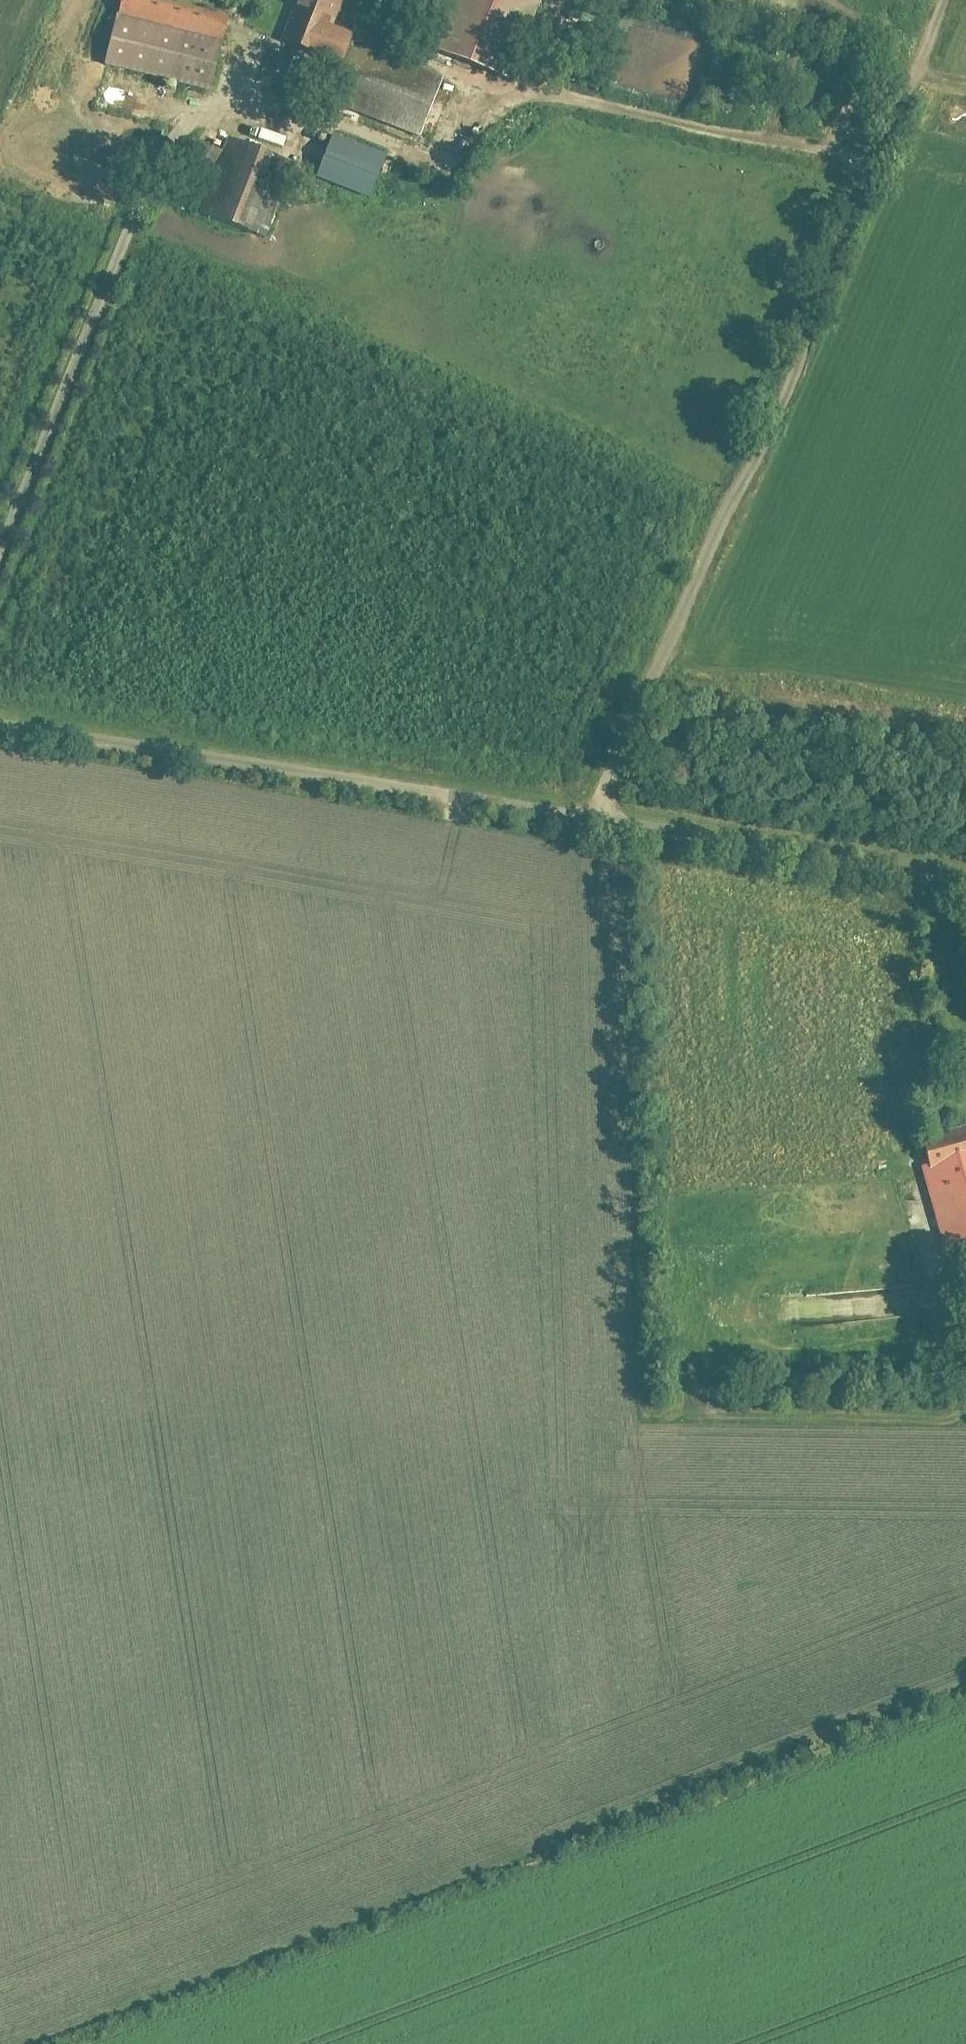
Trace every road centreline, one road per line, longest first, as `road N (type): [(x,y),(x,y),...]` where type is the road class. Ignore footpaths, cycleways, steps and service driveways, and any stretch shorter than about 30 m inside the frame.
road 1 (unclassified): [(965,876),(0,727)]
road 2 (track): [(593,821),(949,0)]
road 3 (track): [(879,159),(553,91),(431,140),(276,92)]
road 4 (track): [(0,566),(180,133)]

